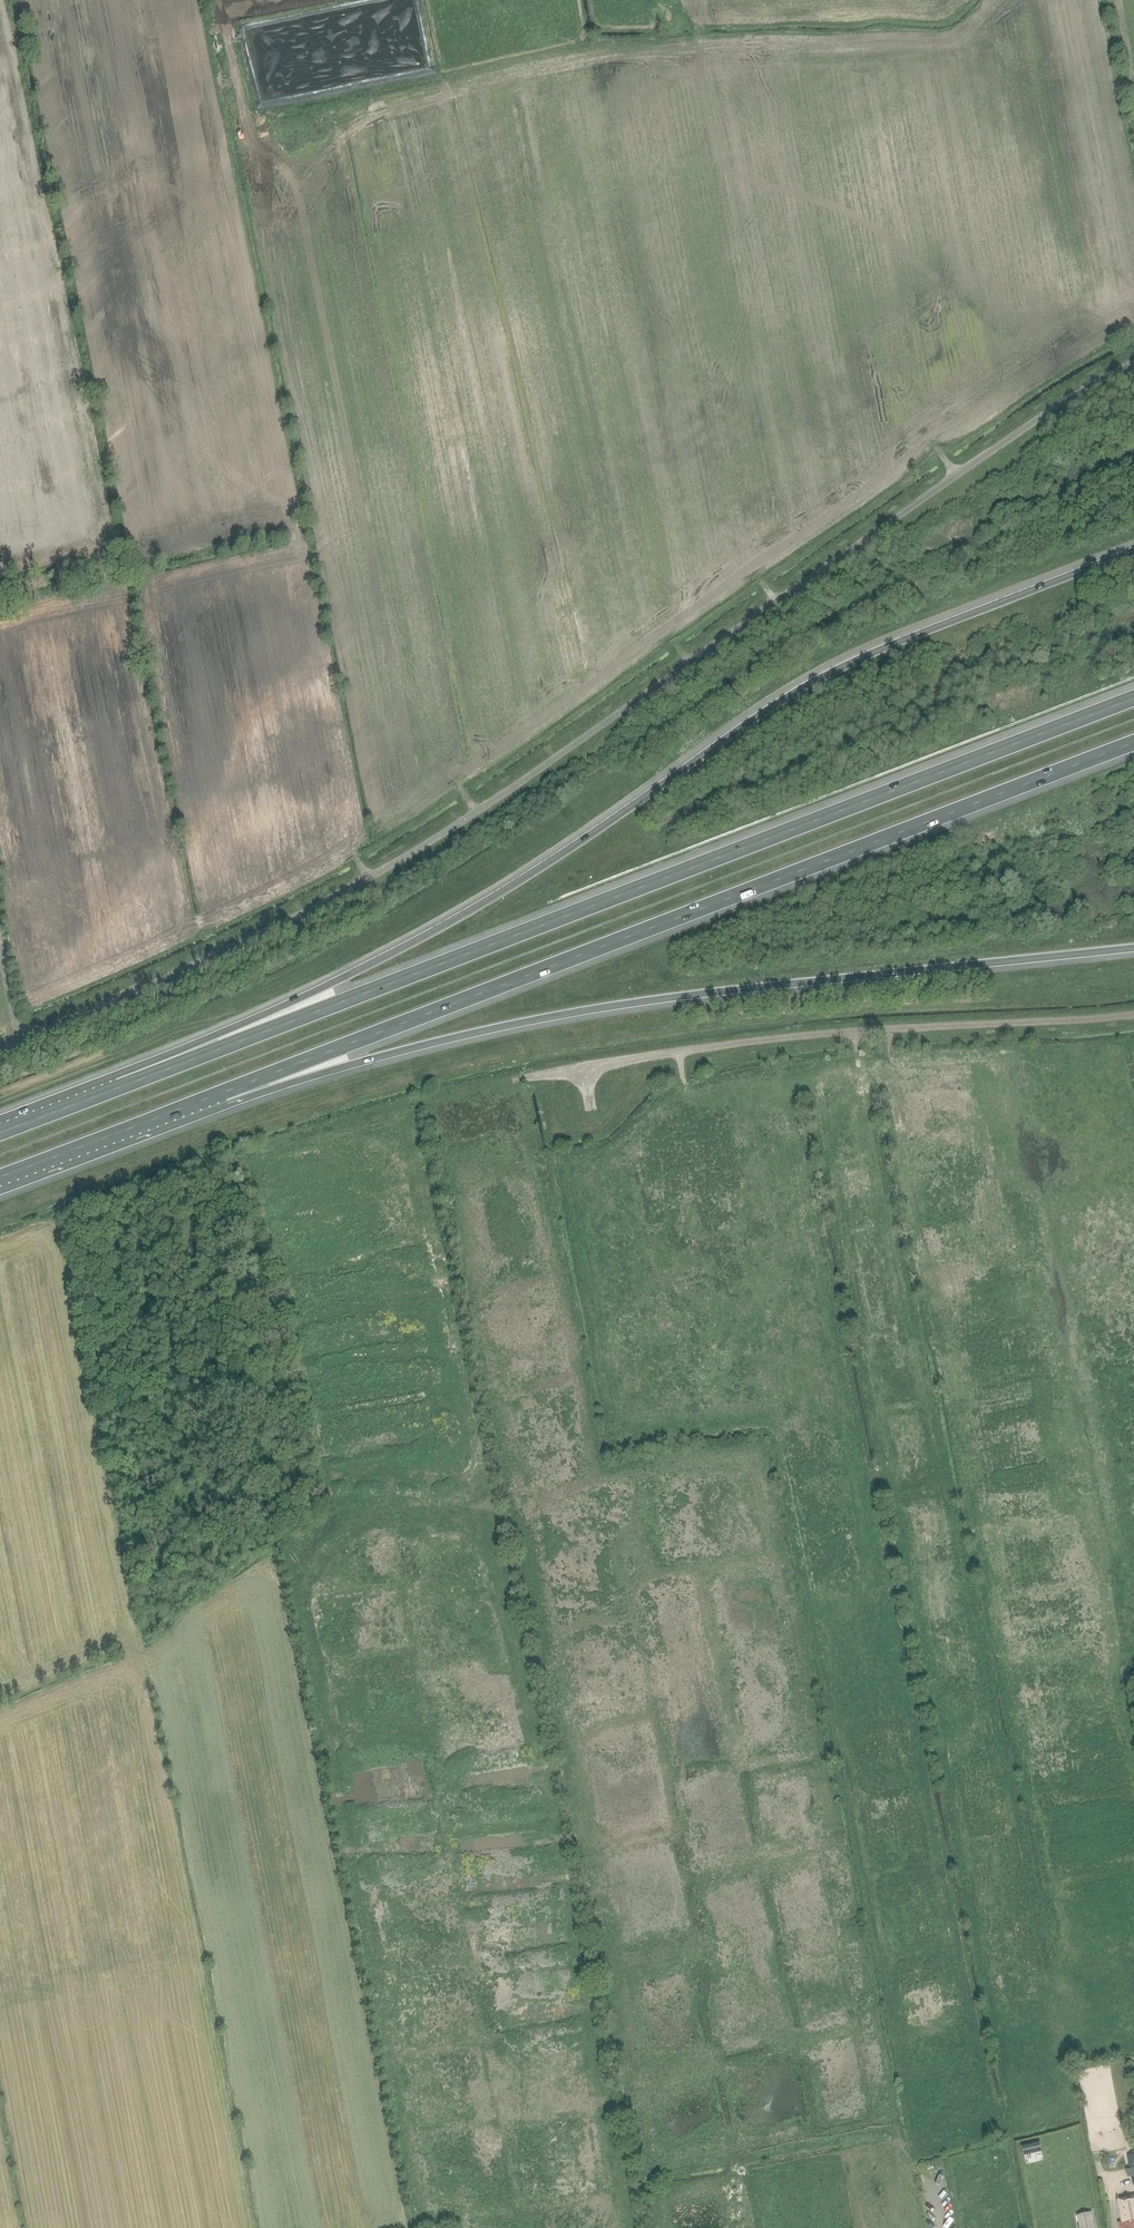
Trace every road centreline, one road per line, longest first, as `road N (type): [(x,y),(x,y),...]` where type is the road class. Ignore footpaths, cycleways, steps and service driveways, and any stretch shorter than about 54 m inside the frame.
road 1 (unclassified): [(0,1054),(391,864),(1019,432),(1133,363)]
road 2 (motorway): [(1133,551),(818,679),(470,911),(119,1087)]
road 3 (motorway): [(1133,697),(119,1087)]
road 4 (motorway): [(224,1092),(1133,742)]
road 5 (motorway): [(224,1092),(629,1003),(1133,948)]
road 6 (unclassified): [(583,1067),(821,1033),(1133,1014)]
road 7 (motorway): [(0,1177),(224,1092)]
road 8 (motorway): [(119,1087),(0,1131)]

